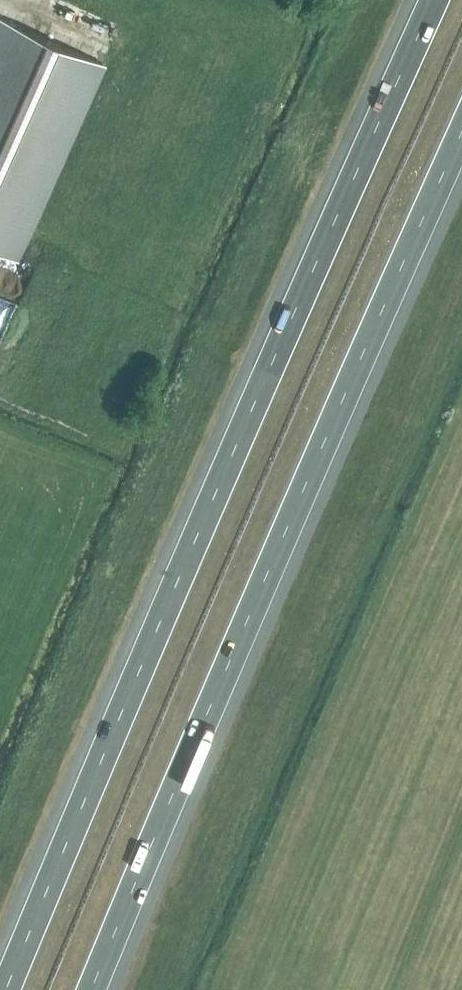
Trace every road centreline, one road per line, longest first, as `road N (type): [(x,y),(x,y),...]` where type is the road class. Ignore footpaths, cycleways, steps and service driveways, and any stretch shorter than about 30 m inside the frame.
road 1 (motorway): [(435,0),(8,989)]
road 2 (motorway): [(92,989),(461,134)]

